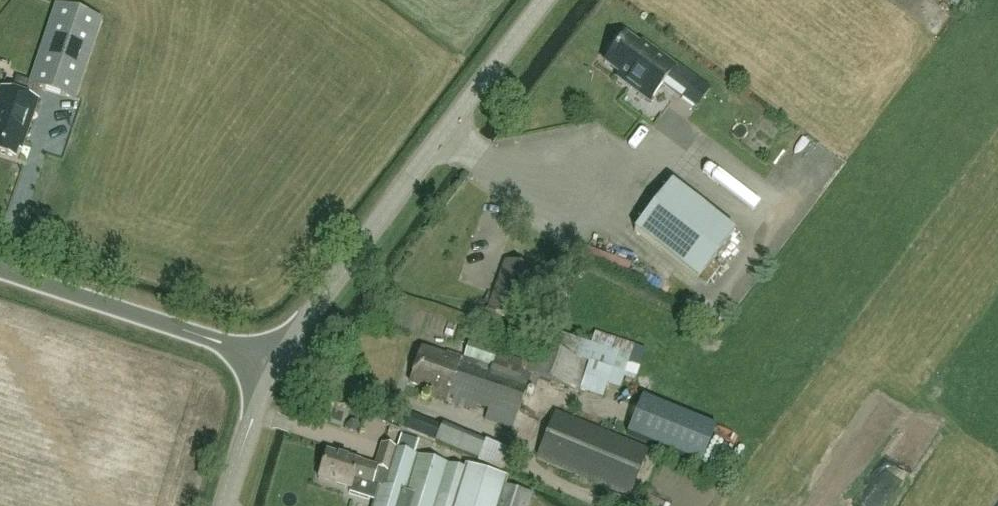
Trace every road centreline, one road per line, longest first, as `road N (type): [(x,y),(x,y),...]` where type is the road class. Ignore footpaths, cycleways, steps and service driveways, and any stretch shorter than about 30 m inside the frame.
road 1 (tertiary): [(275,359),(546,0)]
road 2 (unclassified): [(275,359),(0,269)]
road 3 (tertiary): [(225,505),(275,359)]

